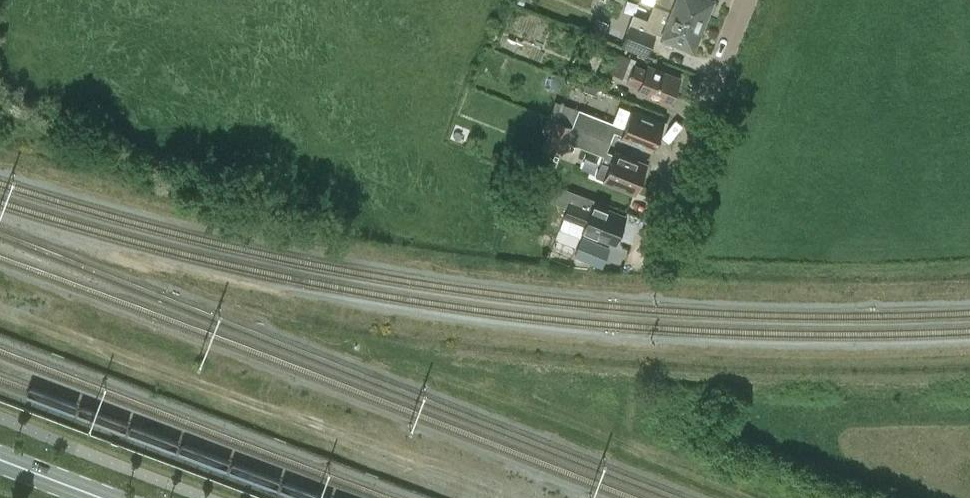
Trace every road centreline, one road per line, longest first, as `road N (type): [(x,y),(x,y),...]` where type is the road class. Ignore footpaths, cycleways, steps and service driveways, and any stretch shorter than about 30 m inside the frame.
road 1 (track): [(481,0),(422,145),(406,151),(380,143),(367,121),(369,93),(385,75)]
road 2 (residential): [(645,250),(744,0)]

